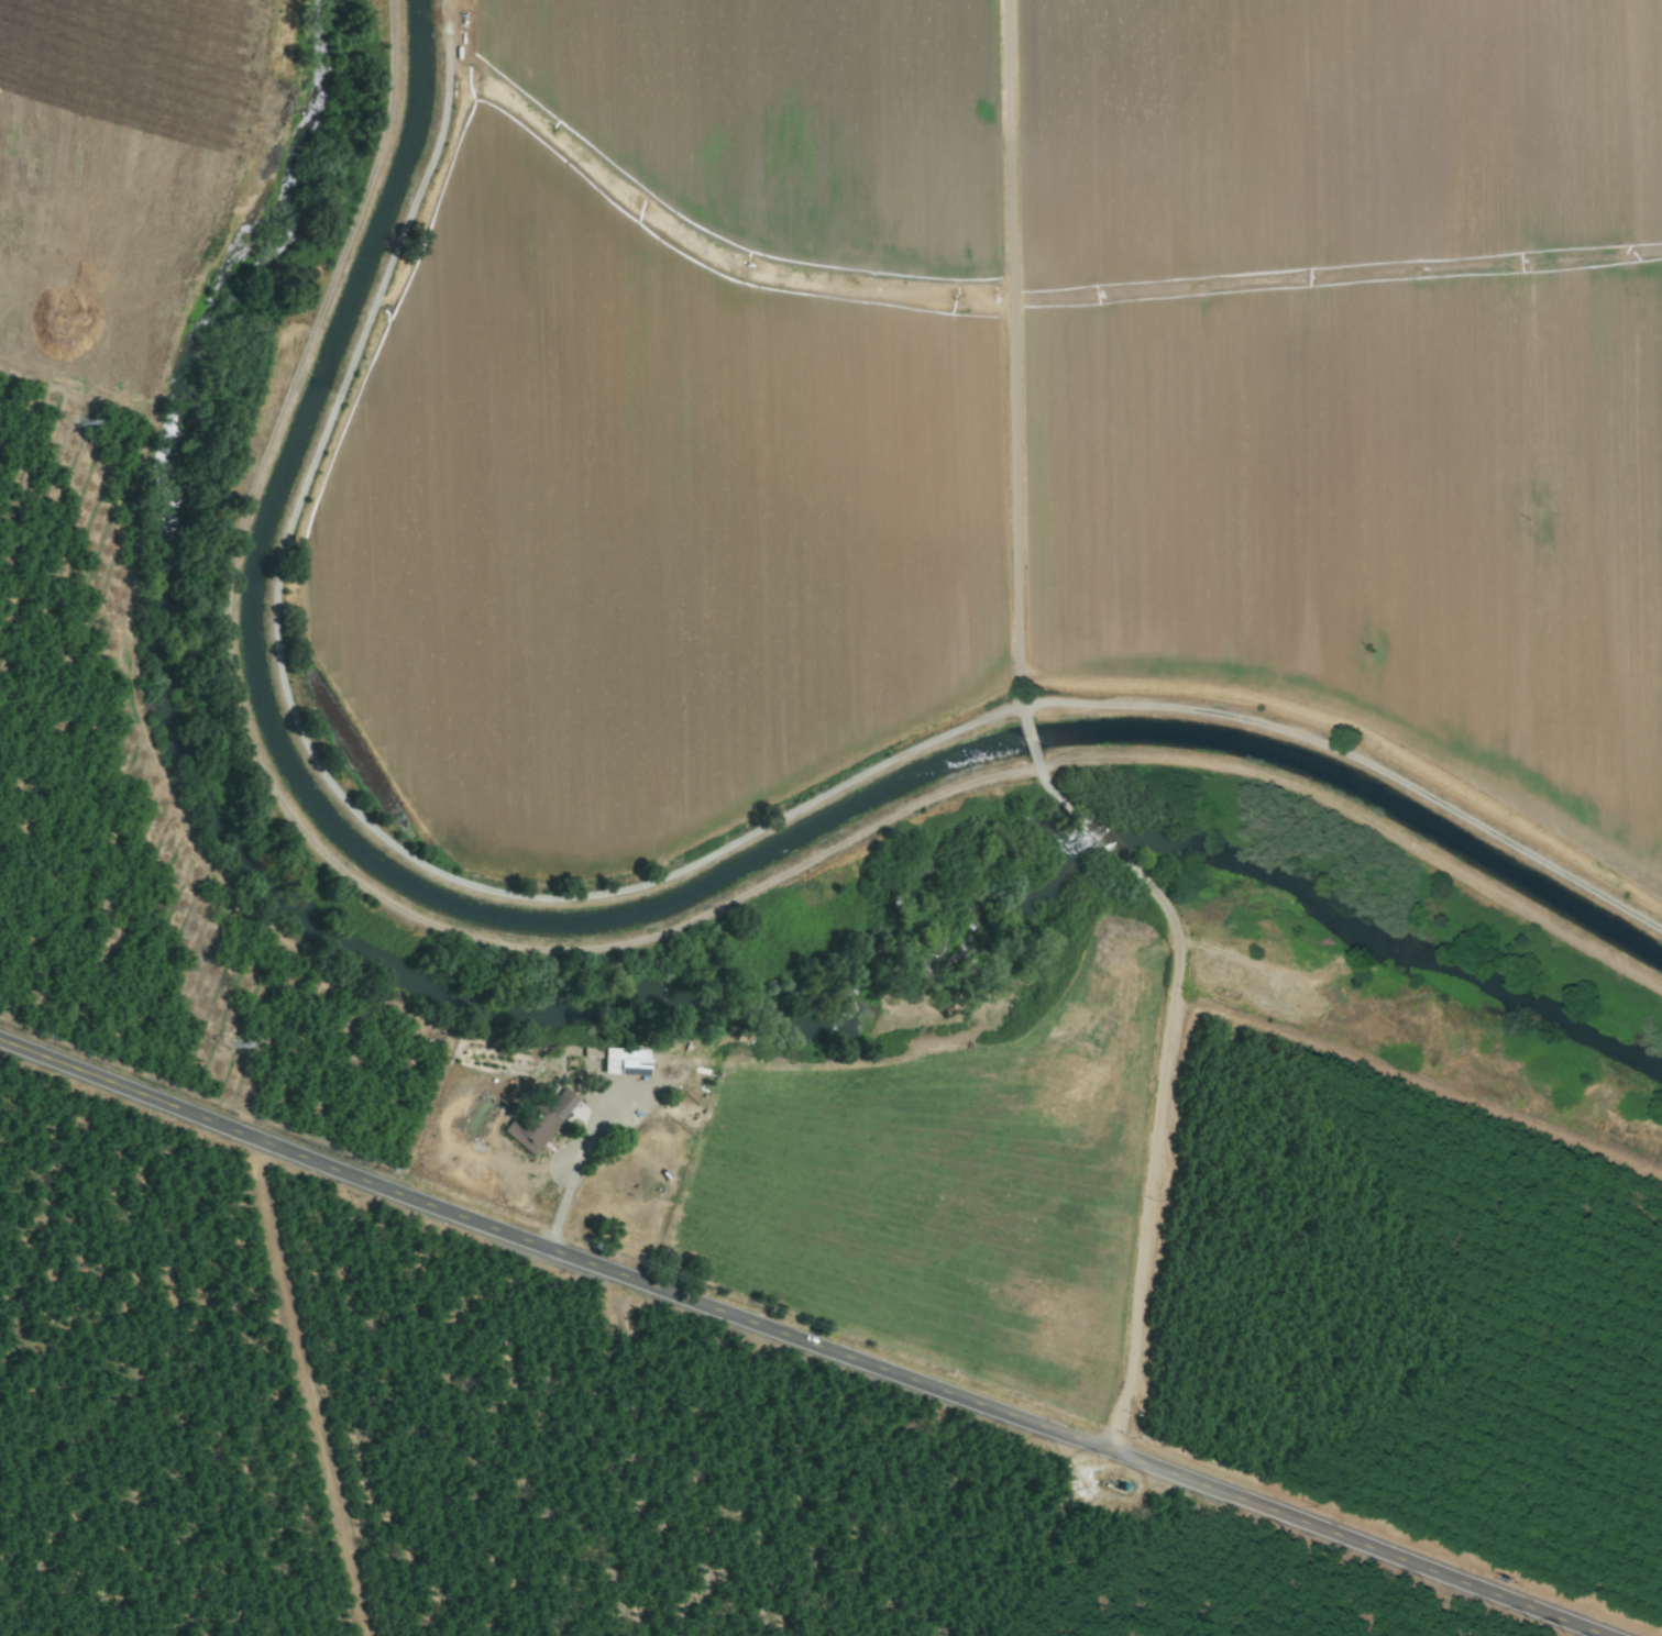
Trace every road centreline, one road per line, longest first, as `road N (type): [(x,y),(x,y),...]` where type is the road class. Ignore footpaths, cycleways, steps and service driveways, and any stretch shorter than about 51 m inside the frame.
road 1 (residential): [(0,1040),(1602,1635)]

